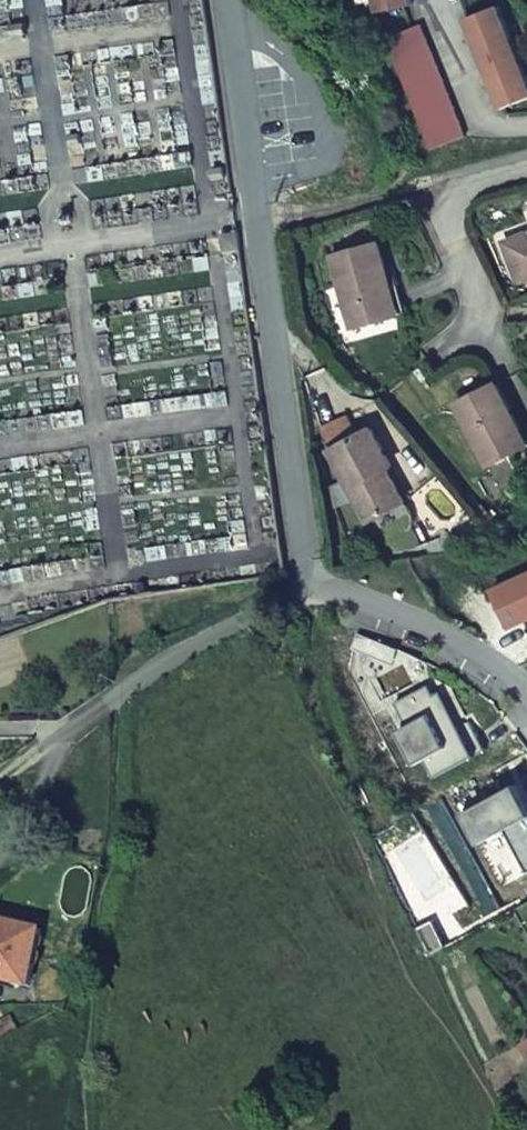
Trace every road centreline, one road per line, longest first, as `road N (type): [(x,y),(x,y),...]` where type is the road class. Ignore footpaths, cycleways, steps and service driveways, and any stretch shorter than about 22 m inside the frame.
road 1 (residential): [(305,584),(220,0)]
road 2 (residential): [(526,700),(471,654),(305,584)]
road 3 (residential): [(120,697),(305,584)]
road 4 (residential): [(485,319),(448,227),(464,191),(526,176)]

